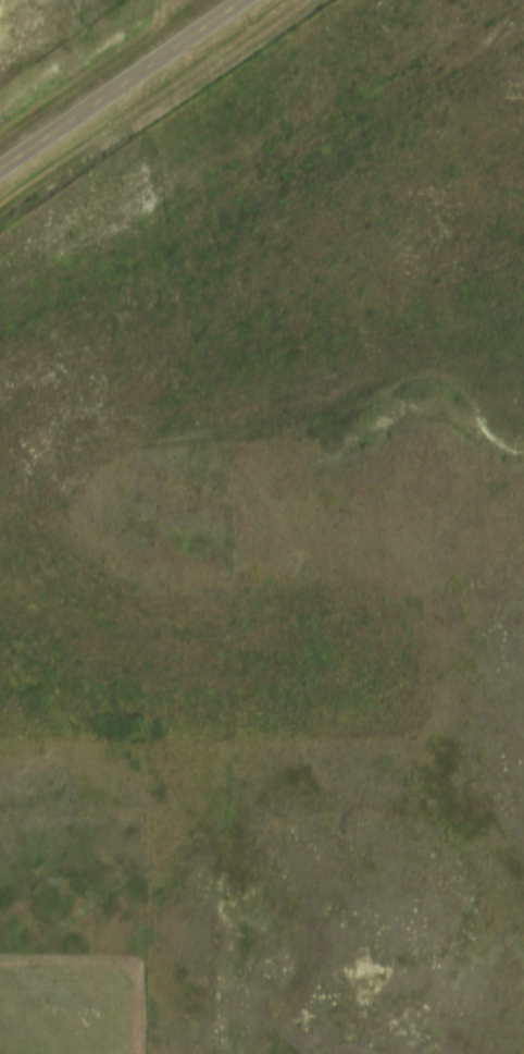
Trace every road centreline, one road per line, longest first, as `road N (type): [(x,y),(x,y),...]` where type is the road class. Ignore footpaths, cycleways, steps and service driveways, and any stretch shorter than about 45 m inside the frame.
road 1 (tertiary): [(0,168),(243,0)]

